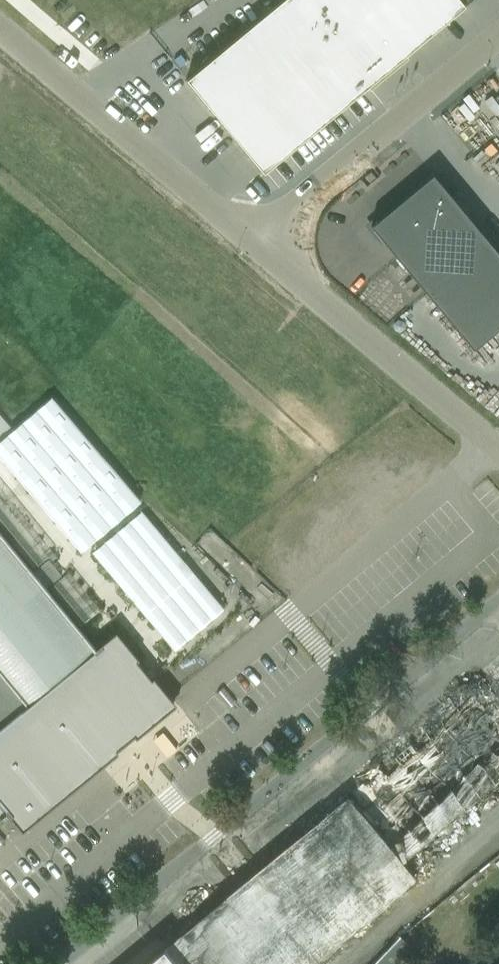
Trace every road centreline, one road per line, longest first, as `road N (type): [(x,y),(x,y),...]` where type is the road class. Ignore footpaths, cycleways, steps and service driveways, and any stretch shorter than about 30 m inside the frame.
road 1 (unclassified): [(58,963),(498,600)]
road 2 (unclassified): [(0,24),(267,247)]
road 3 (unclassified): [(267,247),(498,35)]
road 4 (unclassified): [(498,451),(267,247)]

